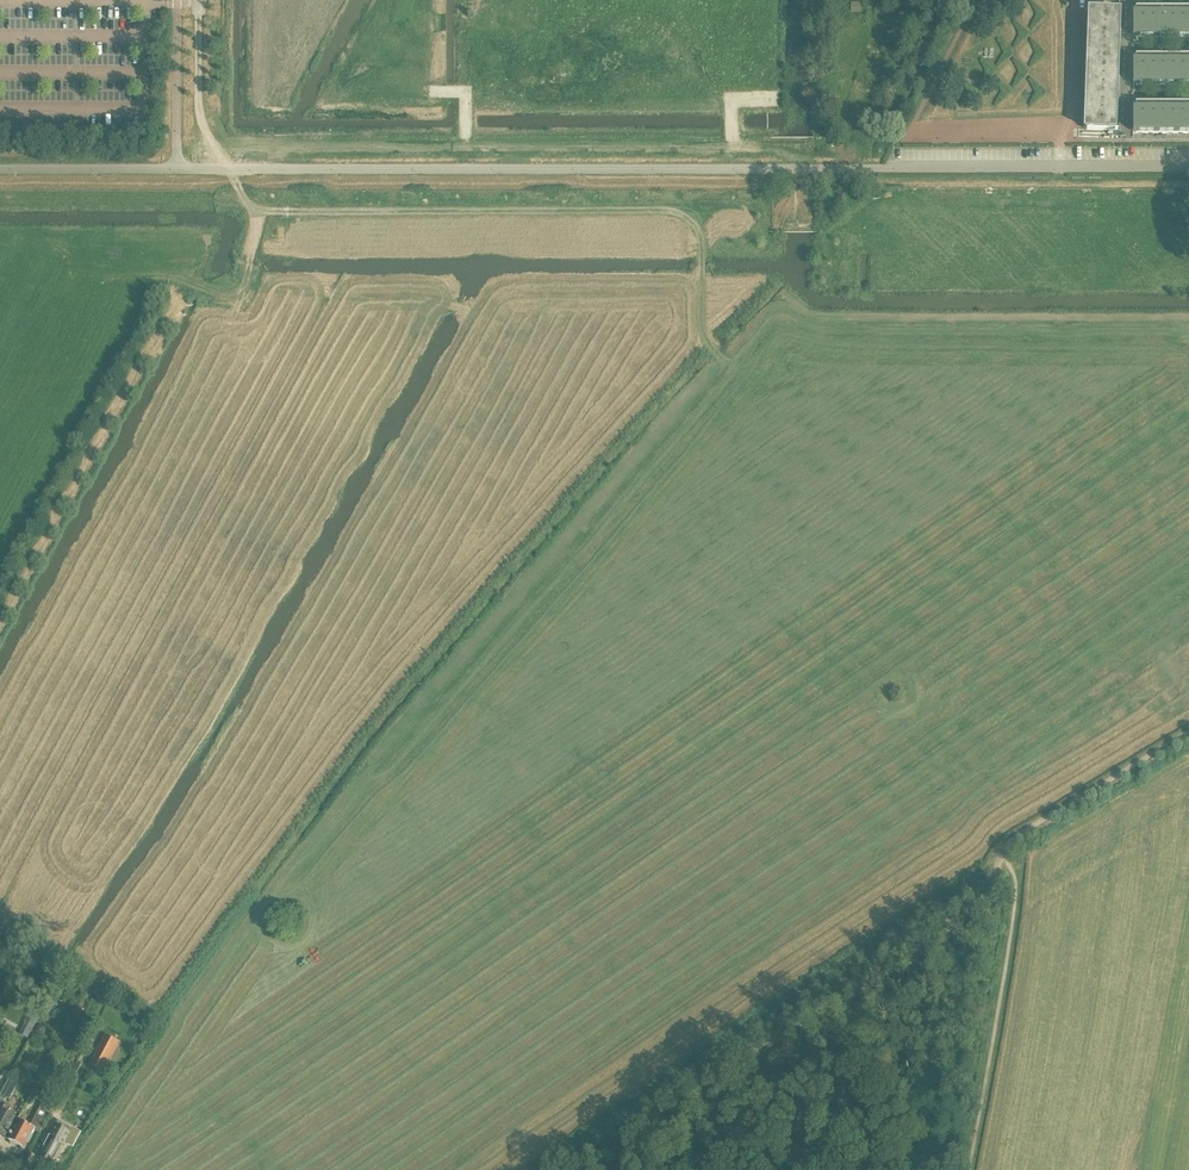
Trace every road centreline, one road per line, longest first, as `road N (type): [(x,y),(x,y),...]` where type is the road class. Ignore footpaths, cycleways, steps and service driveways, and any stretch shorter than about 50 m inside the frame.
road 1 (track): [(250,211),(670,210),(701,237),(701,325),(727,364)]
road 2 (track): [(199,18),(202,121),(257,228),(244,288),(234,295),(150,278)]
road 3 (unclassified): [(1188,167),(884,169)]

